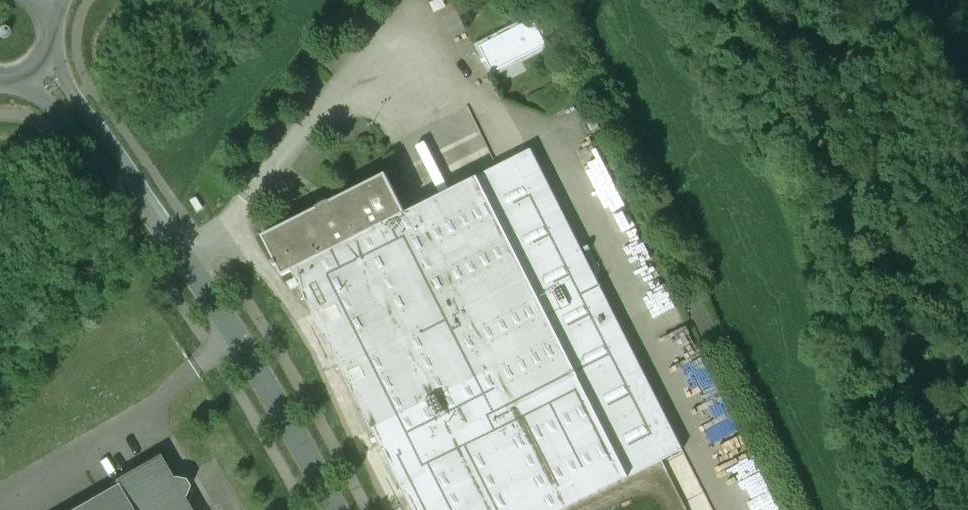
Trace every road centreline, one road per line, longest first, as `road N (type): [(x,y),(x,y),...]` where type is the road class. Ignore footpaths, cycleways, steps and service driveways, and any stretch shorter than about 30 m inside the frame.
road 1 (unclassified): [(41,71),(187,255),(333,509)]
road 2 (track): [(967,473),(851,233),(756,0)]

